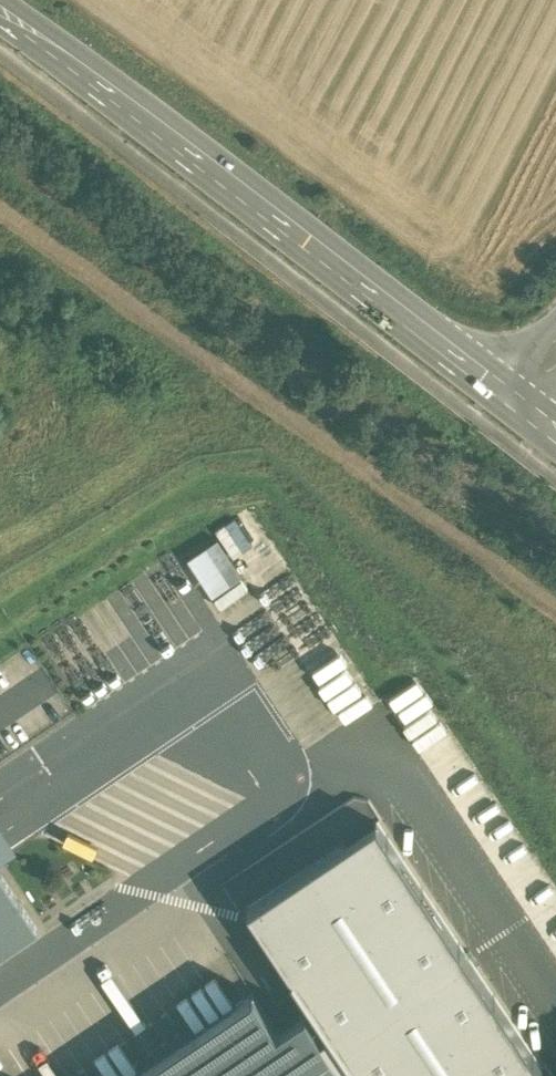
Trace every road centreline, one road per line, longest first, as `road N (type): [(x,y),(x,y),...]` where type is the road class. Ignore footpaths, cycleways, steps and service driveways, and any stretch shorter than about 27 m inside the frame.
road 1 (secondary): [(519,400),(0,10)]

